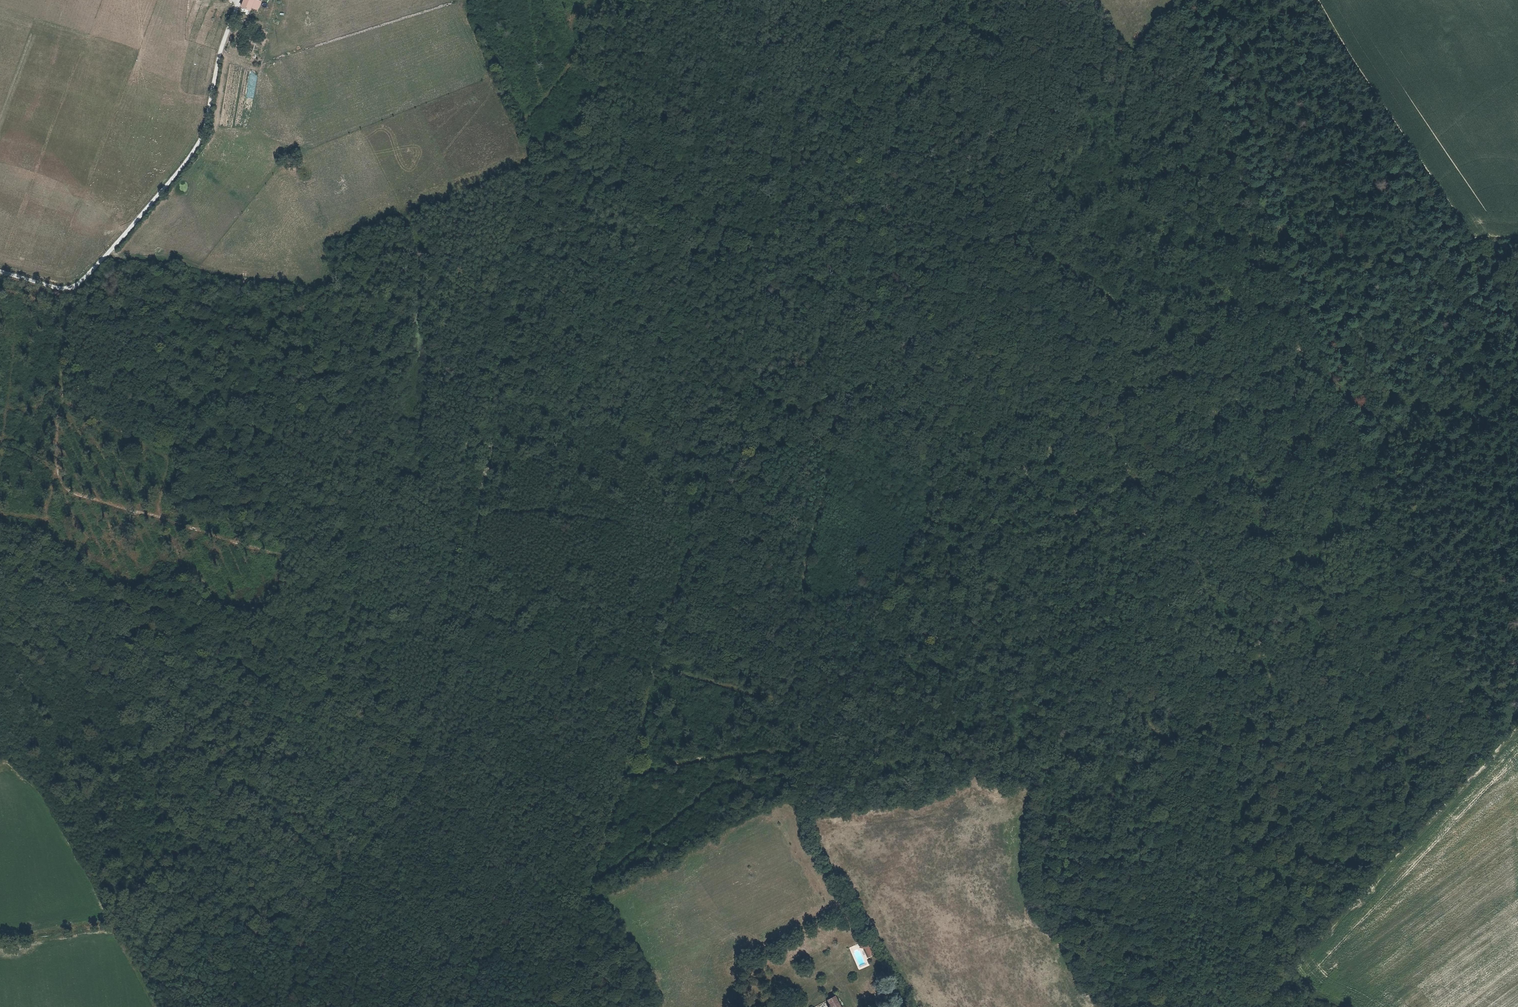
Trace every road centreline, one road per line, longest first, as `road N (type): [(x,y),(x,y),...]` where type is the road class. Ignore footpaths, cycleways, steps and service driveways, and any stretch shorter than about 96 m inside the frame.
road 1 (track): [(1019,775),(1052,766),(1141,717),(1517,488)]
road 2 (track): [(0,265),(73,282),(117,239),(196,147),(237,0)]

